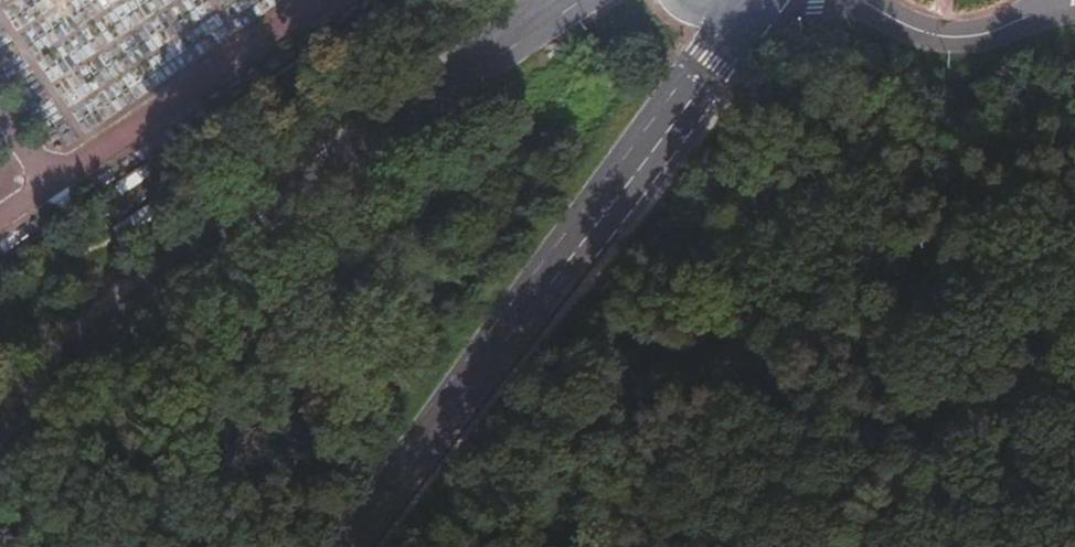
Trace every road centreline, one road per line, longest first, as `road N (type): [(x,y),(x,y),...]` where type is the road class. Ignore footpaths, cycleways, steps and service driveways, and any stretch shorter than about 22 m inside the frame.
road 1 (secondary): [(547,20),(195,263),(0,429)]
road 2 (secondary): [(354,546),(754,13)]
road 3 (residential): [(873,7),(904,25),(953,37),(1012,24),(1045,0)]
road 4 (residential): [(754,13),(812,0),(873,7)]

